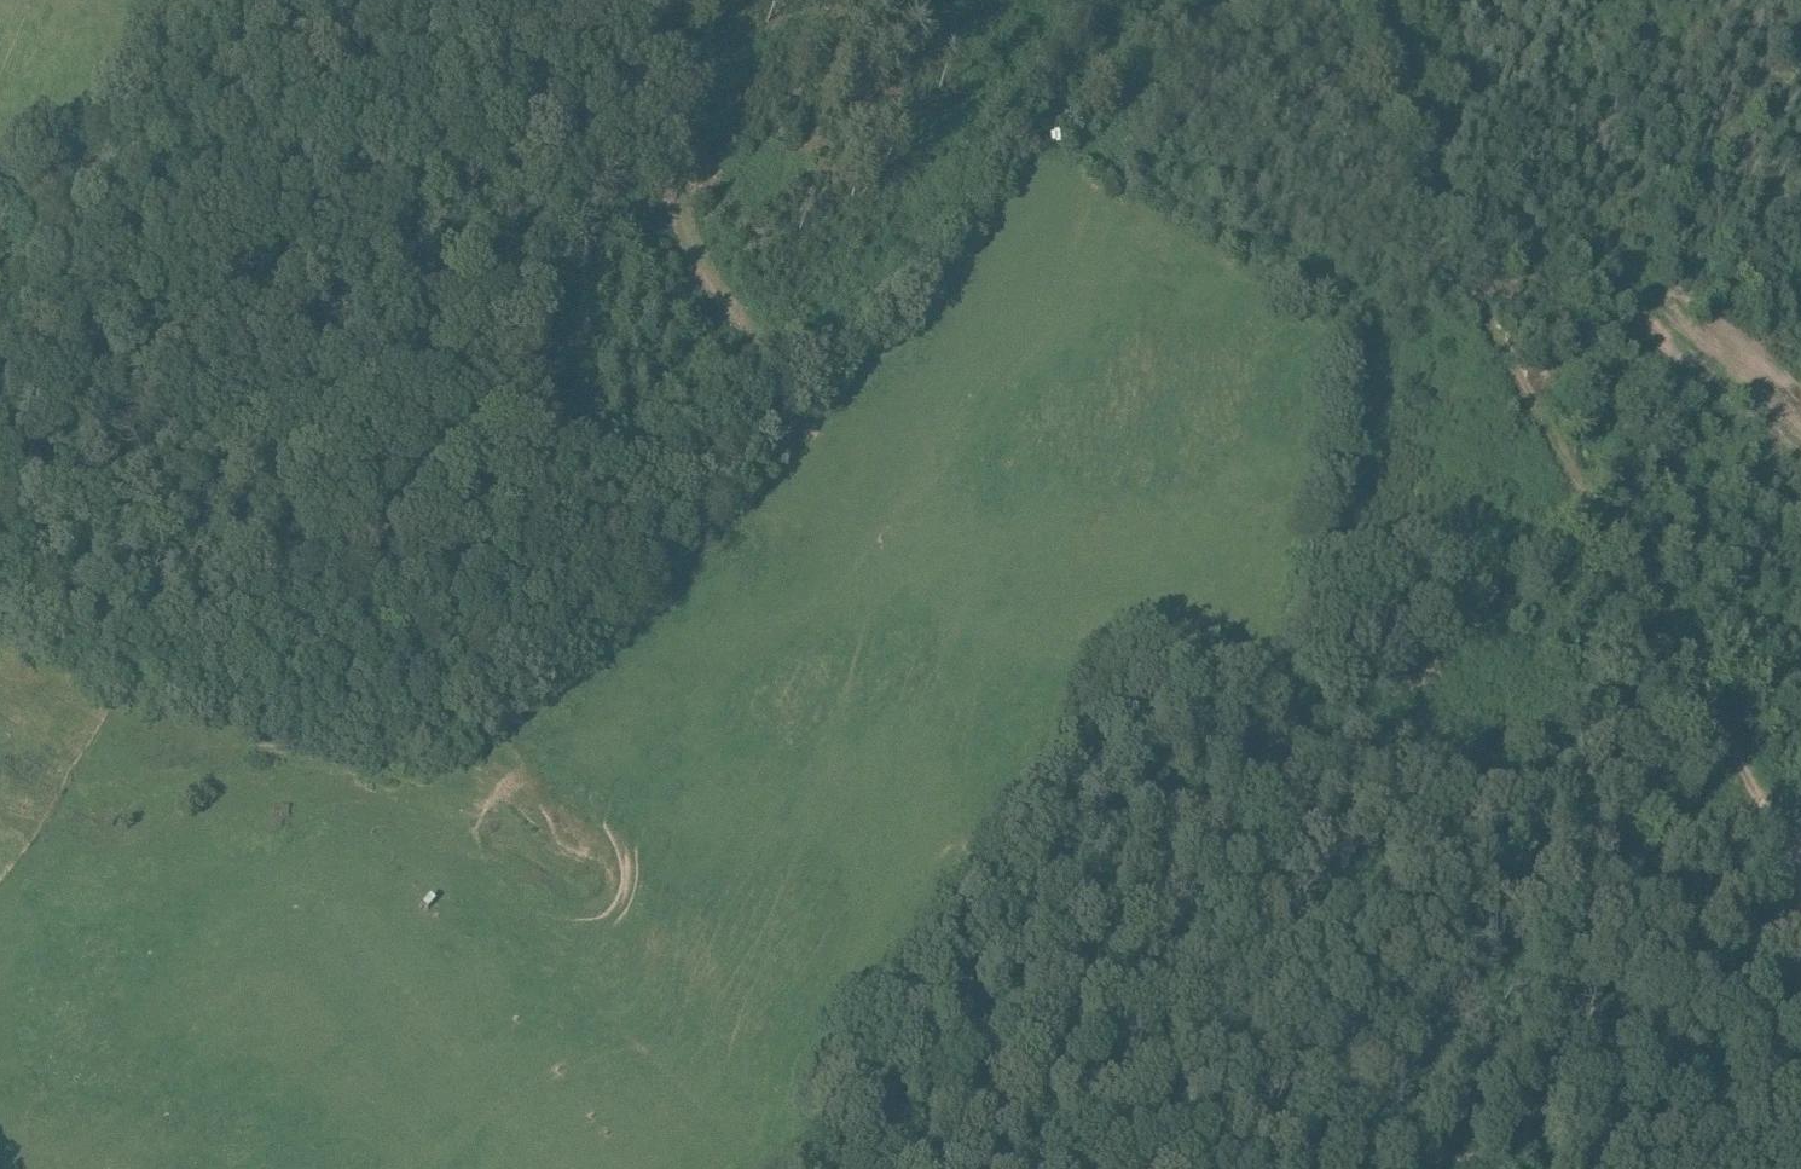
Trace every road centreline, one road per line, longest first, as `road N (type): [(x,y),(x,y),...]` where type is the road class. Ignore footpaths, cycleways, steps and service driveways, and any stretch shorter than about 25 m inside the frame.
road 1 (track): [(1800,853),(1764,812),(1682,636),(1562,462),(1387,154),(1326,0)]

